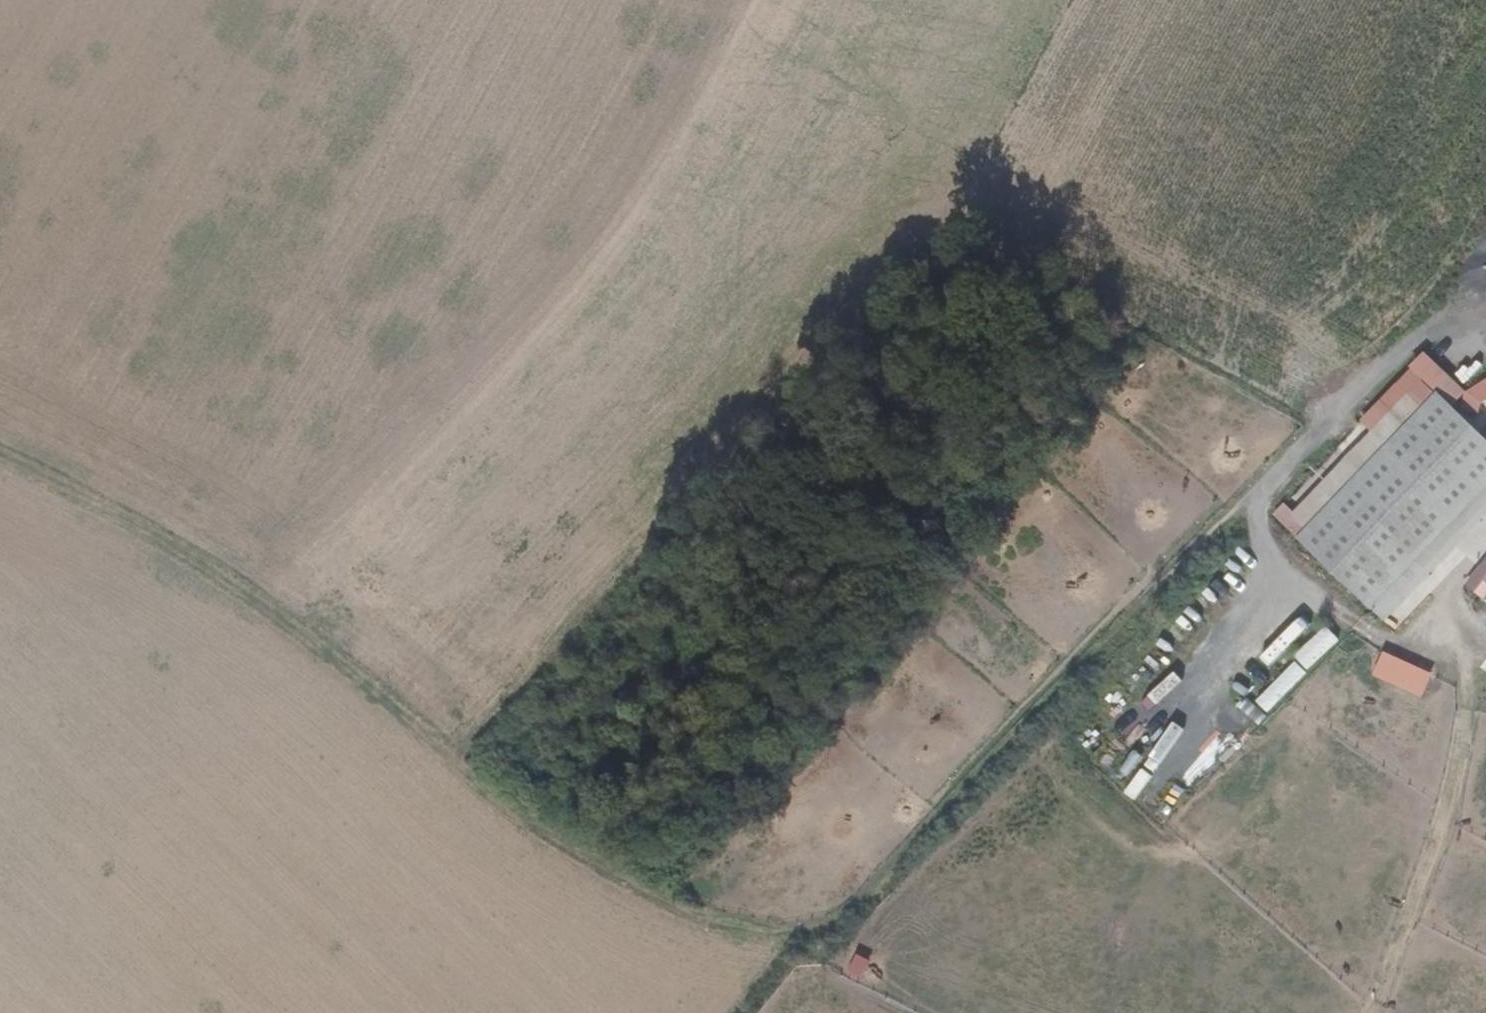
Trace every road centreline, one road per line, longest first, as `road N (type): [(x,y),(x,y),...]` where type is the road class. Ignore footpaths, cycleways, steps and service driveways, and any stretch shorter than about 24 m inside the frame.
road 1 (track): [(1359,373),(854,899),(792,930),(720,923),(641,887),(204,566),(0,465)]
road 2 (unclassified): [(1485,311),(1432,318),(1359,373)]

